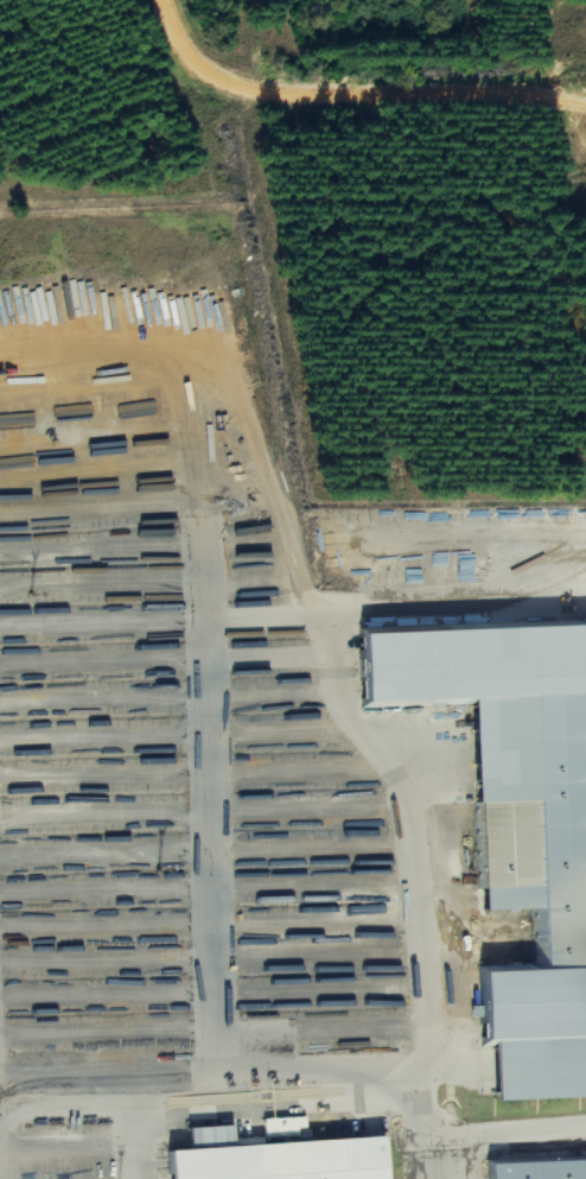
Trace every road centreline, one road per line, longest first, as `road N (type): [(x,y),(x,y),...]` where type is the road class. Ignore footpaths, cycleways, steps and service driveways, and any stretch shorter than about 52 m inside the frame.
road 1 (residential): [(585,1125),(412,1136)]

